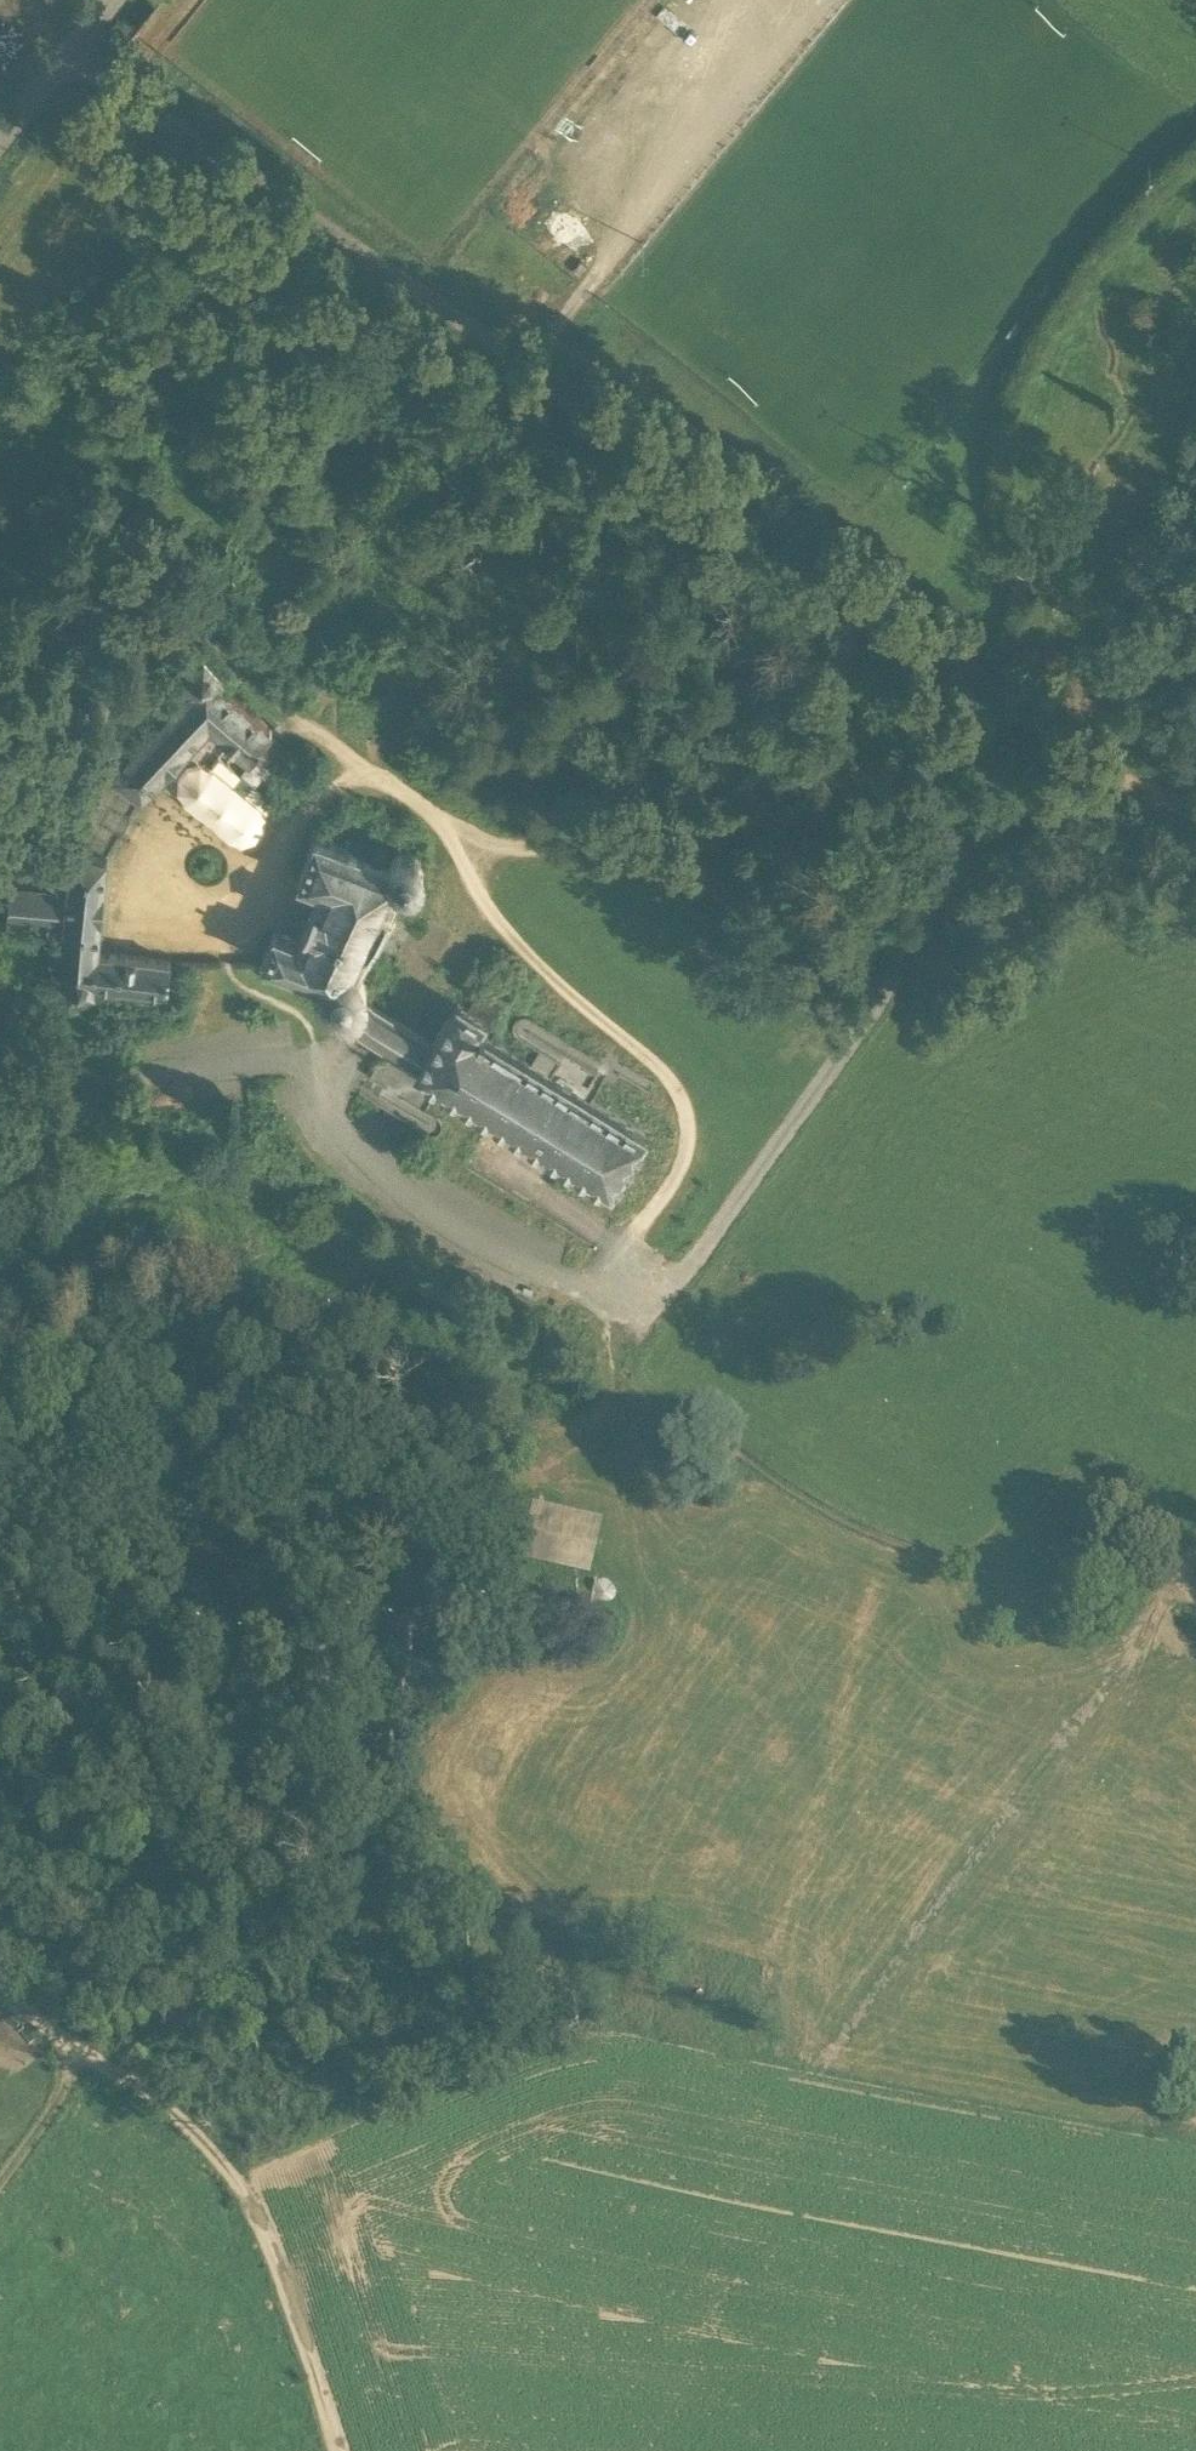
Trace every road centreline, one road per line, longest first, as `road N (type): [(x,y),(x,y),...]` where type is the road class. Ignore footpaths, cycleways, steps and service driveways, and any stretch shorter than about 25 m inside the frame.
road 1 (unclassified): [(1074,731),(68,52)]
road 2 (track): [(300,717),(439,815),(523,839),(573,840),(759,809),(900,797),(1017,804)]
road 3 (track): [(337,2450),(274,2244),(208,2160),(118,2075),(0,1996)]
road 4 (track): [(639,1226),(690,1143),(686,1093),(641,1044),(517,940),(439,815)]
road 5 (track): [(300,717),(175,619),(120,600),(53,609),(0,638)]
road 6 (track): [(366,770),(332,785),(212,918),(187,913),(170,889),(178,845),(198,831)]
road 7 (track): [(79,2055),(50,2117),(0,2181)]
road 8 (track): [(1195,801),(1074,731)]

